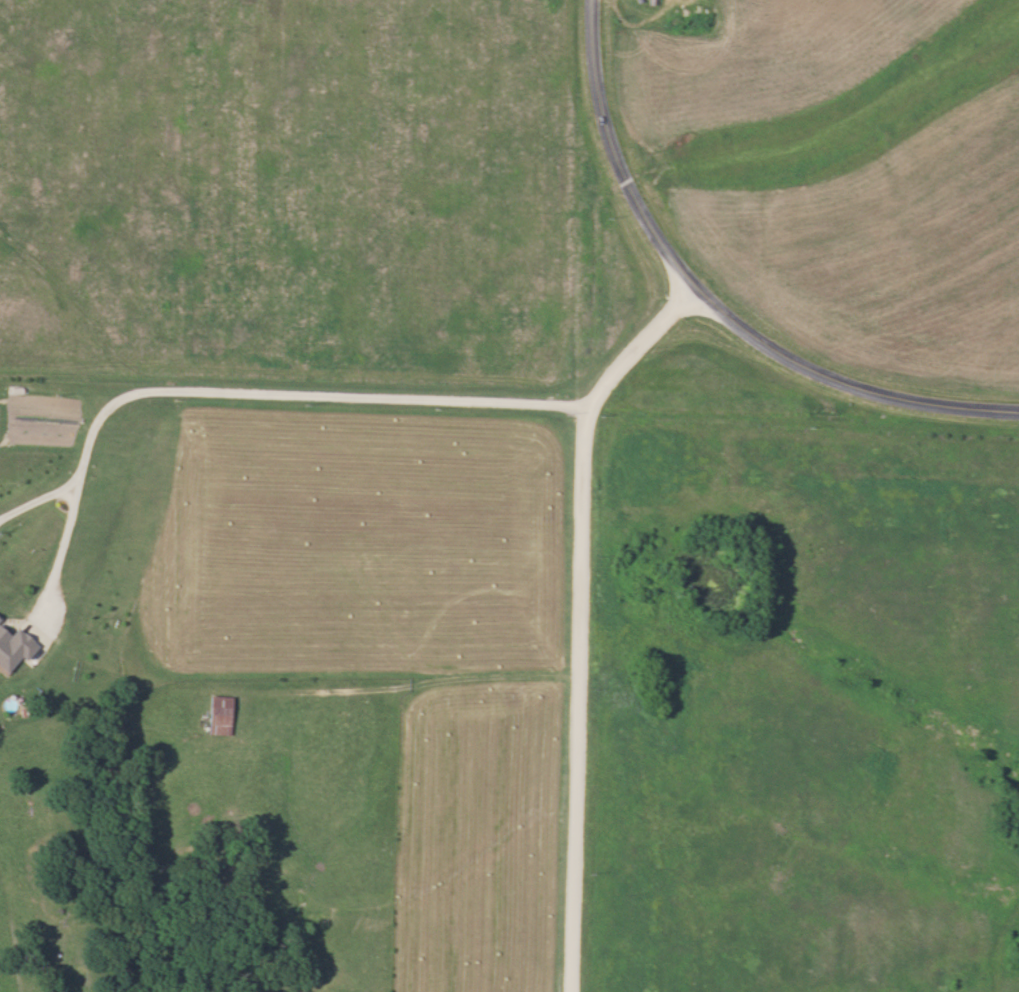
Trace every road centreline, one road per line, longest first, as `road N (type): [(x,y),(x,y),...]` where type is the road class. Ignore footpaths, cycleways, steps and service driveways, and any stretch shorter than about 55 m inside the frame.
road 1 (residential): [(566,991),(583,397),(694,282)]
road 2 (residential): [(1018,412),(919,401),(812,371),(760,342),(694,282)]
road 3 (residential): [(694,282),(641,212),(610,147),(593,72),(590,0)]

